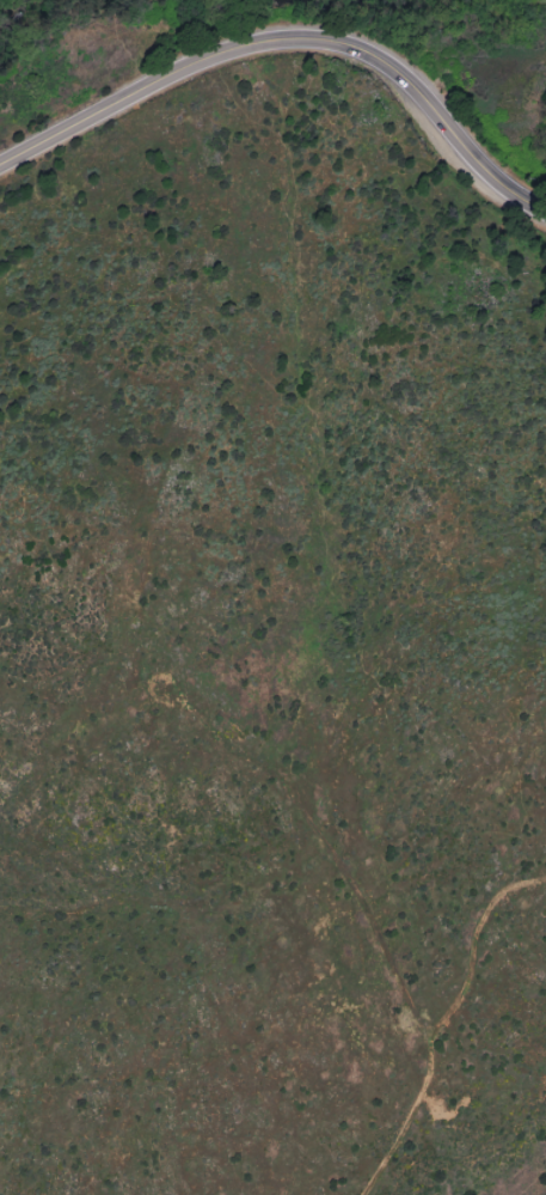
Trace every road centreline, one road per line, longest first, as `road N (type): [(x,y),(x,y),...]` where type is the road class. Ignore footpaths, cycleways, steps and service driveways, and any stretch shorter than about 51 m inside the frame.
road 1 (tertiary): [(0,188),(235,59),(323,45),(391,68),(496,178),(545,213)]

